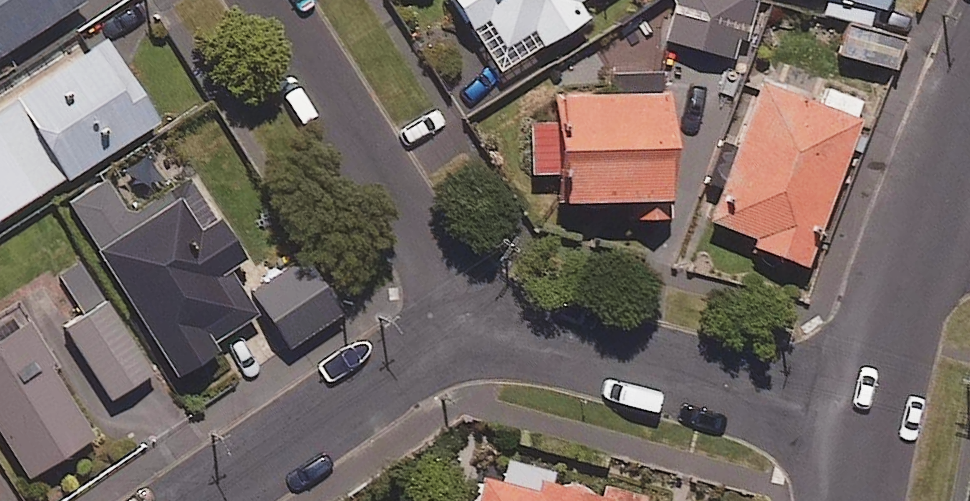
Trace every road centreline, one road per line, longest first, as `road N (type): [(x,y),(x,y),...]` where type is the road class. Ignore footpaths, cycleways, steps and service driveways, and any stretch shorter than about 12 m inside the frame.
road 1 (residential): [(469,318),(865,419)]
road 2 (residential): [(267,0),(469,318)]
road 3 (residential): [(199,500),(469,318)]
road 4 (residential): [(968,114),(865,419)]

